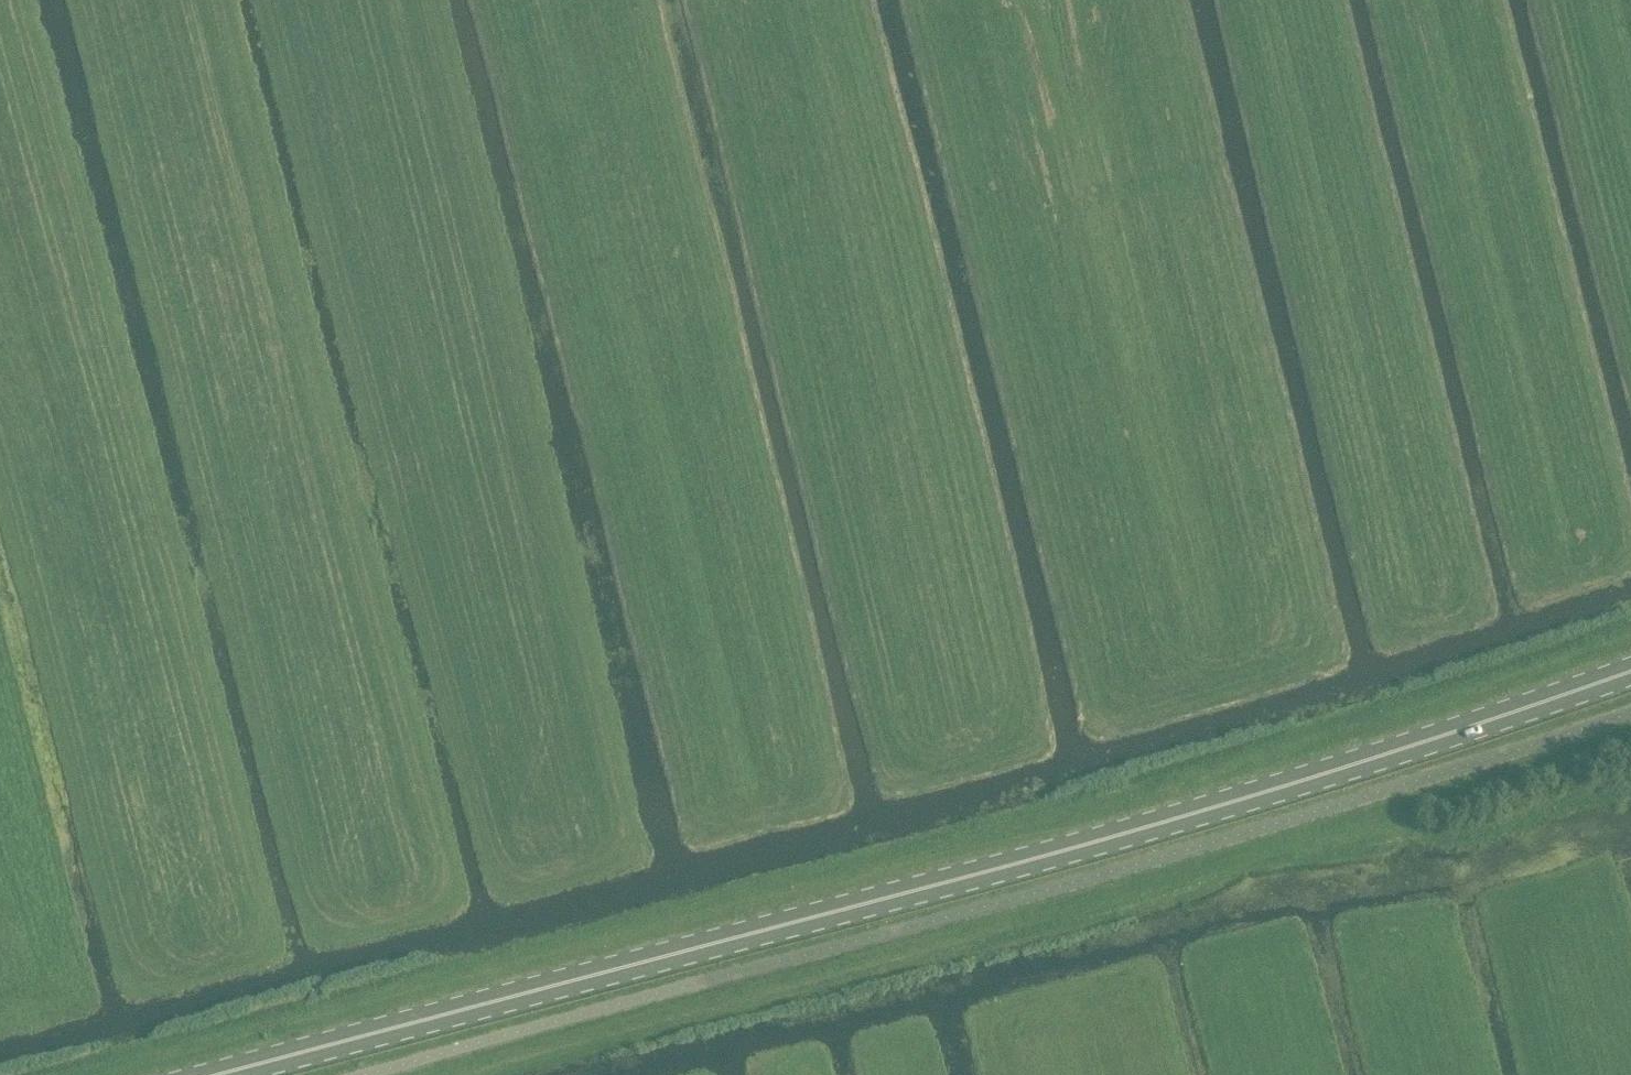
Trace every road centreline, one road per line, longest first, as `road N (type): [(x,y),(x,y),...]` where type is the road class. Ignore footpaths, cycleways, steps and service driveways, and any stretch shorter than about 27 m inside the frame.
road 1 (primary): [(226,1074),(1060,854),(1630,674)]
road 2 (unclassified): [(363,1074),(1145,863),(1630,714)]

